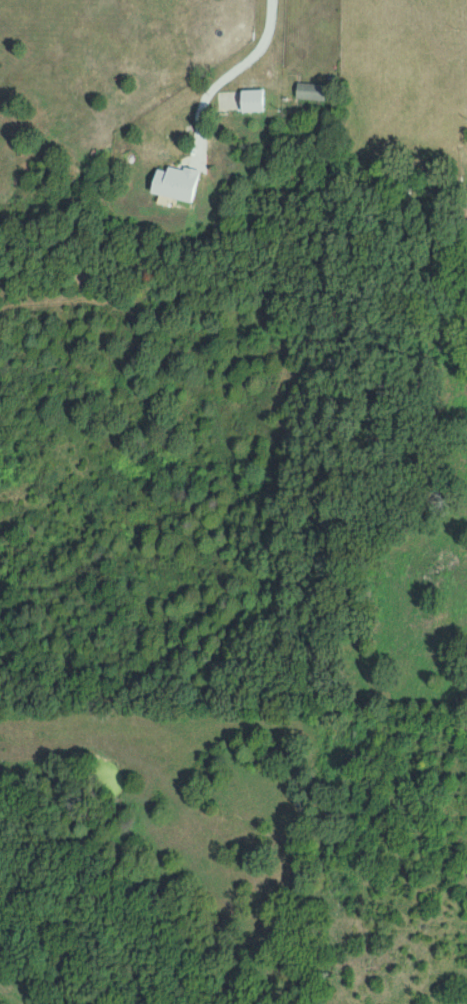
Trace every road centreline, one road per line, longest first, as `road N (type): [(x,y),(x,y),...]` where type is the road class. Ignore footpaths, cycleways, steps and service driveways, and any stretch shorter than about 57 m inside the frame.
road 1 (residential): [(283,0),(279,23),(261,47),(204,90),(196,142)]

